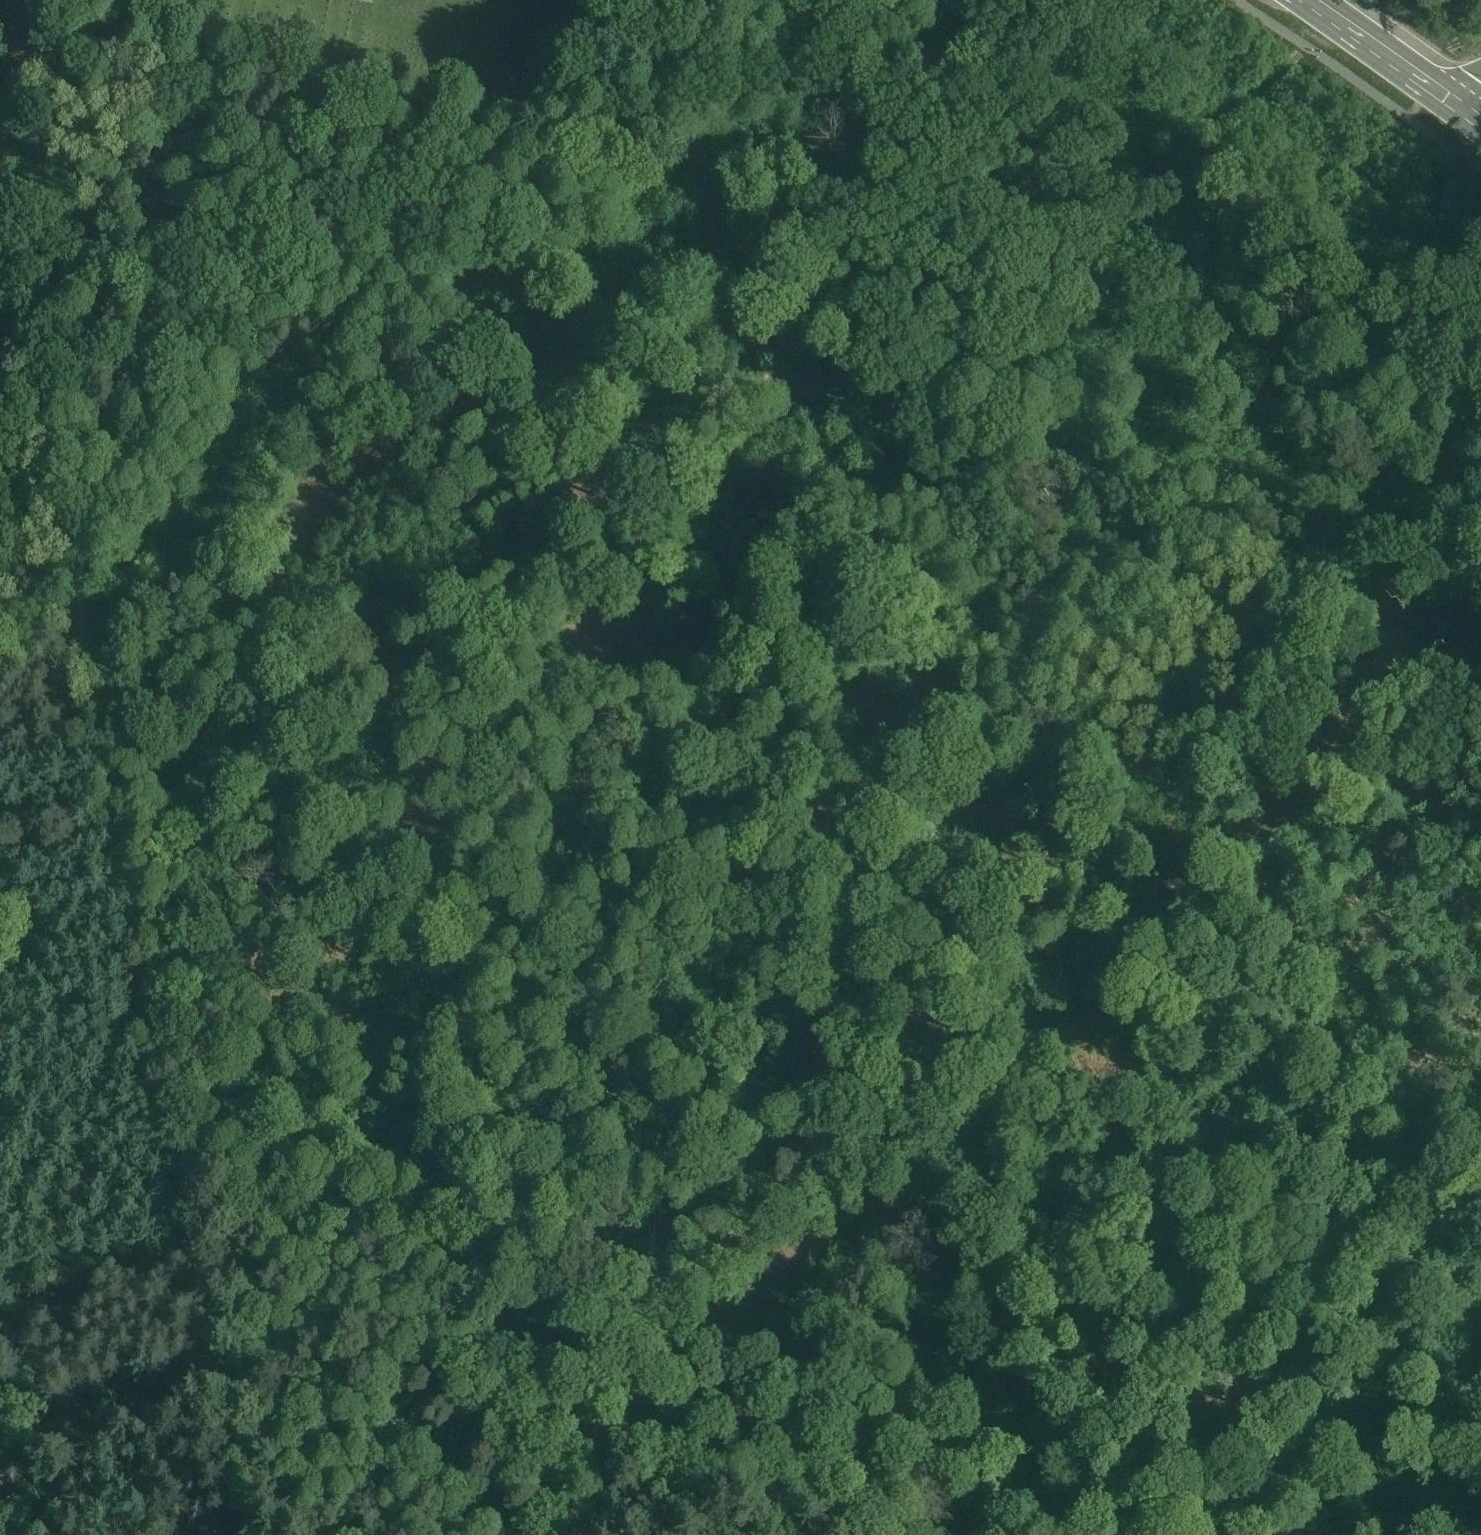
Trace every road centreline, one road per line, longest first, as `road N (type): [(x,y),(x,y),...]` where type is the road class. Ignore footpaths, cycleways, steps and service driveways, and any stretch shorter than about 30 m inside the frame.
road 1 (secondary): [(1299,0),(1472,117)]

